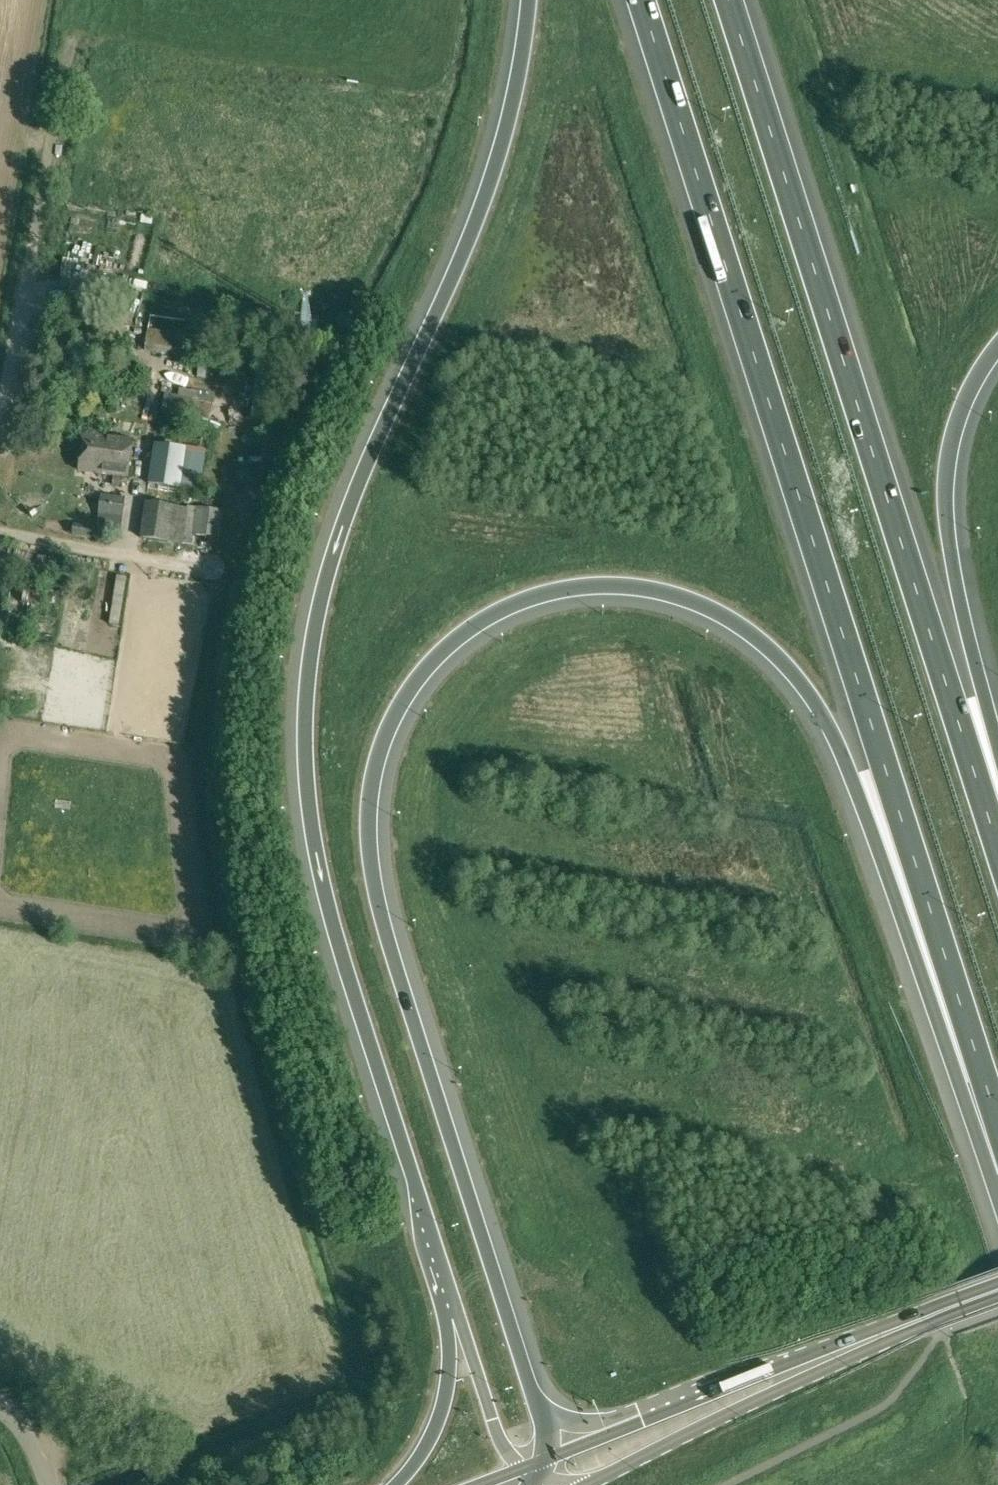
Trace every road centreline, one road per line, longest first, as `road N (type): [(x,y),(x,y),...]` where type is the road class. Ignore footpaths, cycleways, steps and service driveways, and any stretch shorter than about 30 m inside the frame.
road 1 (motorway): [(556,1455),(390,946),(367,840),(374,767),(392,721),(418,679),(472,628),(563,591),(637,589),(708,609),(769,649),(802,686),(850,772),(945,1042),(997,1145)]
road 2 (motorway): [(529,0),(515,89),(477,217),(333,553),(306,699),(307,784),(323,889),(446,1299)]
road 3 (motorway): [(642,0),(997,1120)]
road 4 (motorway): [(997,847),(728,0)]
road 5 (motorway): [(997,745),(945,505),(958,419),(997,347)]
road 6 (primary): [(911,1325),(556,1455)]
road 7 (primary): [(585,1484),(911,1325)]
road 8 (unclassified): [(0,393),(65,64)]
road 9 (motorway): [(446,1299),(442,1412),(396,1484)]
road 10 (motorway): [(446,1299),(503,1444),(522,1469)]

